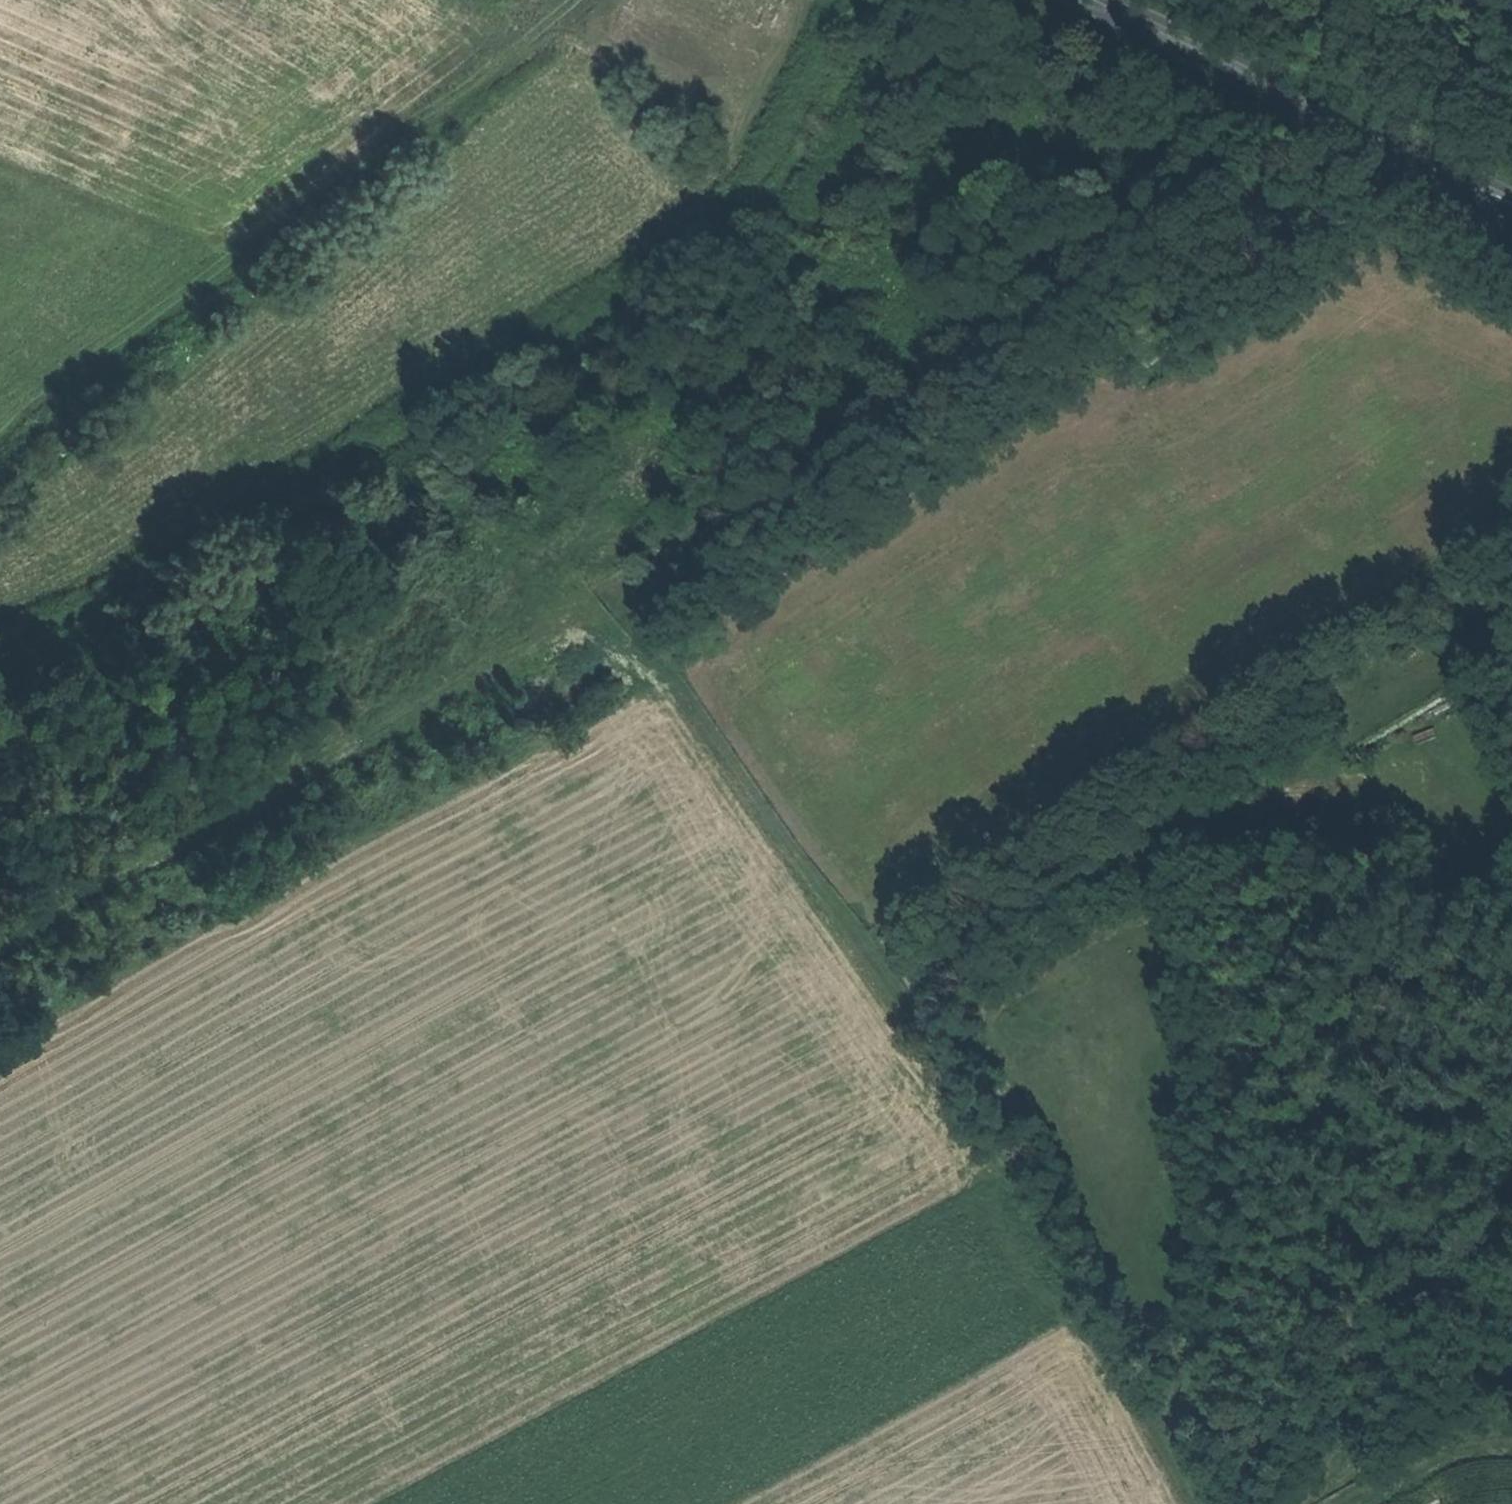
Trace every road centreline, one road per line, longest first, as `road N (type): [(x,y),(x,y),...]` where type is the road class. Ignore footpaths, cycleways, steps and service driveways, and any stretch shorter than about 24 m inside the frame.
road 1 (track): [(1195,1503),(1055,1201),(661,645),(564,622),(0,922)]
road 2 (secondary): [(1511,207),(1094,0)]
road 3 (track): [(1511,1425),(1475,1422),(1307,1503)]

